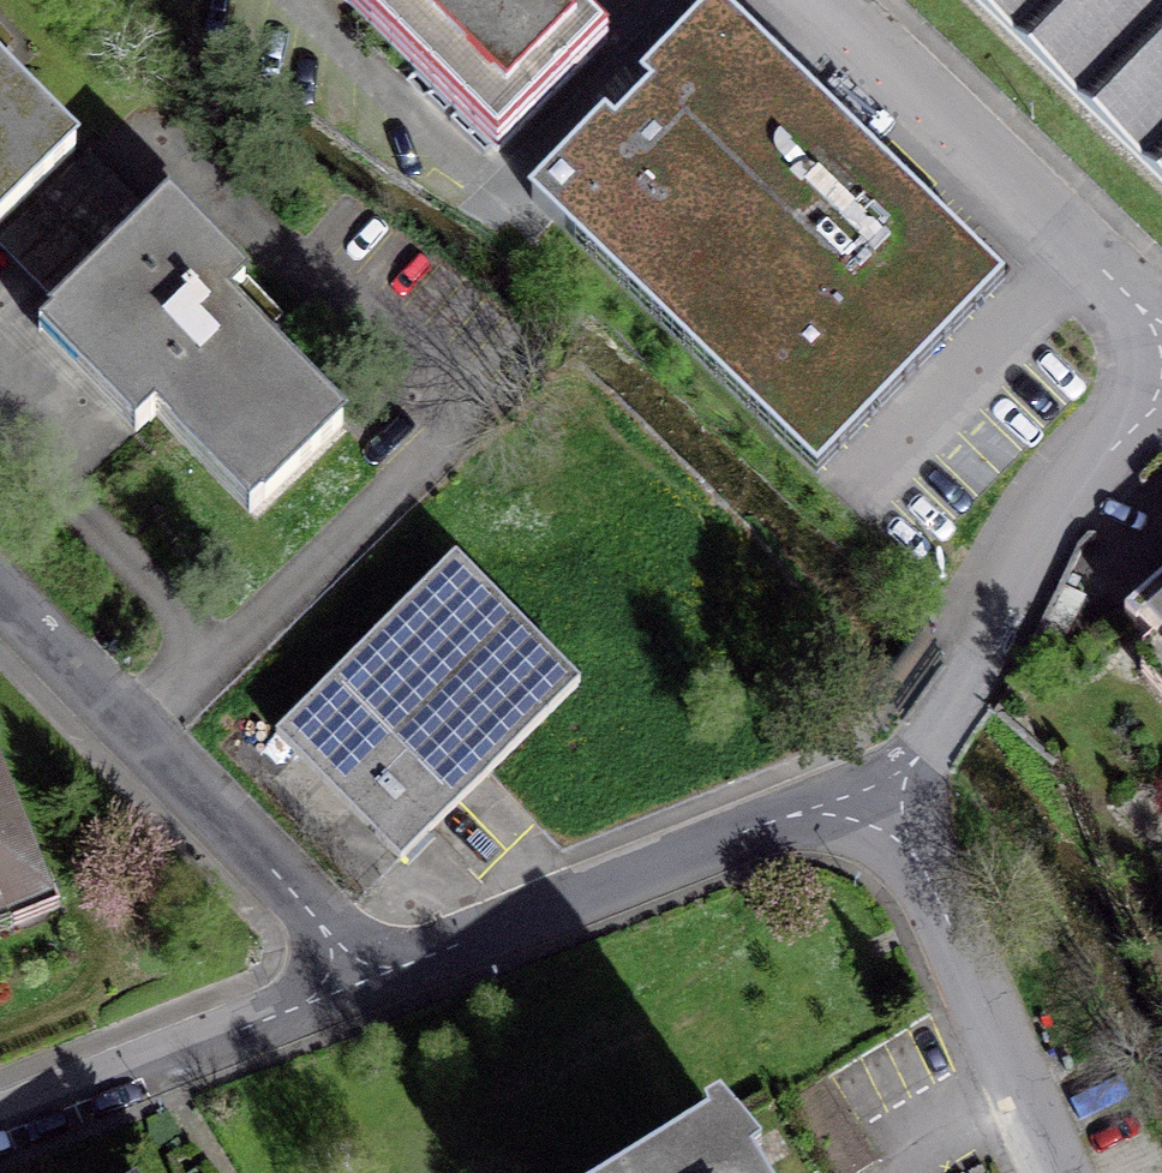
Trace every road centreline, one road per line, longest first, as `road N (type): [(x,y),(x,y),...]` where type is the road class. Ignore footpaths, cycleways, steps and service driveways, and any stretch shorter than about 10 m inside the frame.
road 1 (residential): [(365,981),(878,788)]
road 2 (residential): [(0,609),(365,981)]
road 3 (residential): [(878,788),(913,762),(980,664),(1071,500),(1161,360)]
road 4 (residential): [(1161,335),(788,0)]
road 5 (residential): [(878,788),(1052,1172)]
road 6 (residential): [(0,1130),(365,981)]

